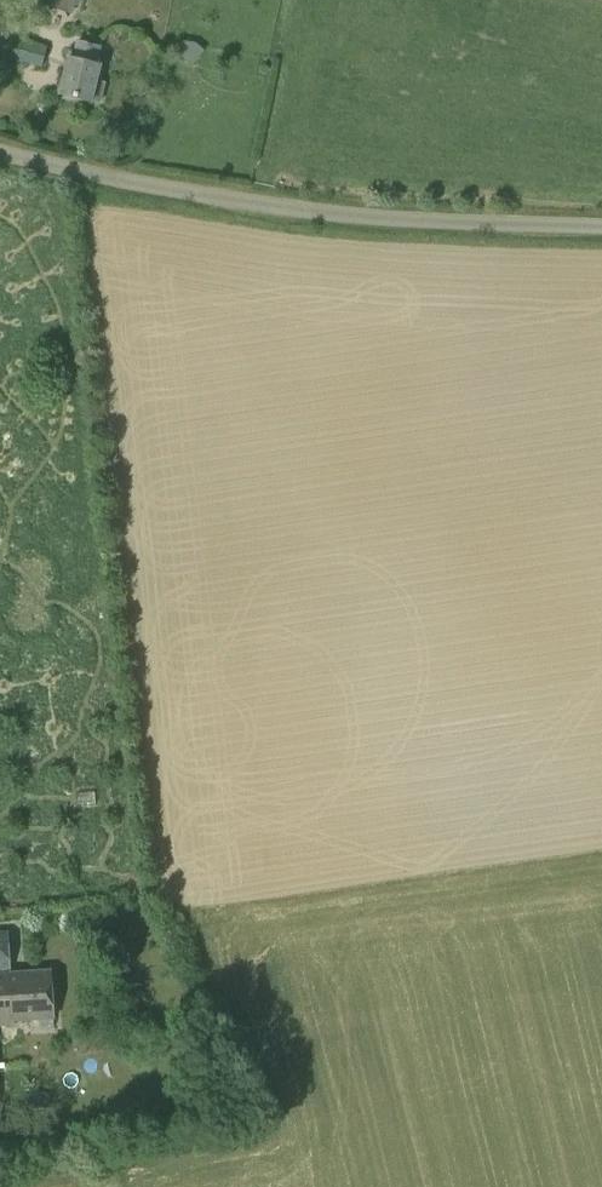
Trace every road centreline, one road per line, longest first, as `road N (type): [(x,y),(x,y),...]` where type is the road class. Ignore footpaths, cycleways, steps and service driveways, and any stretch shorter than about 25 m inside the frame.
road 1 (unclassified): [(601,230),(276,212),(0,151)]

